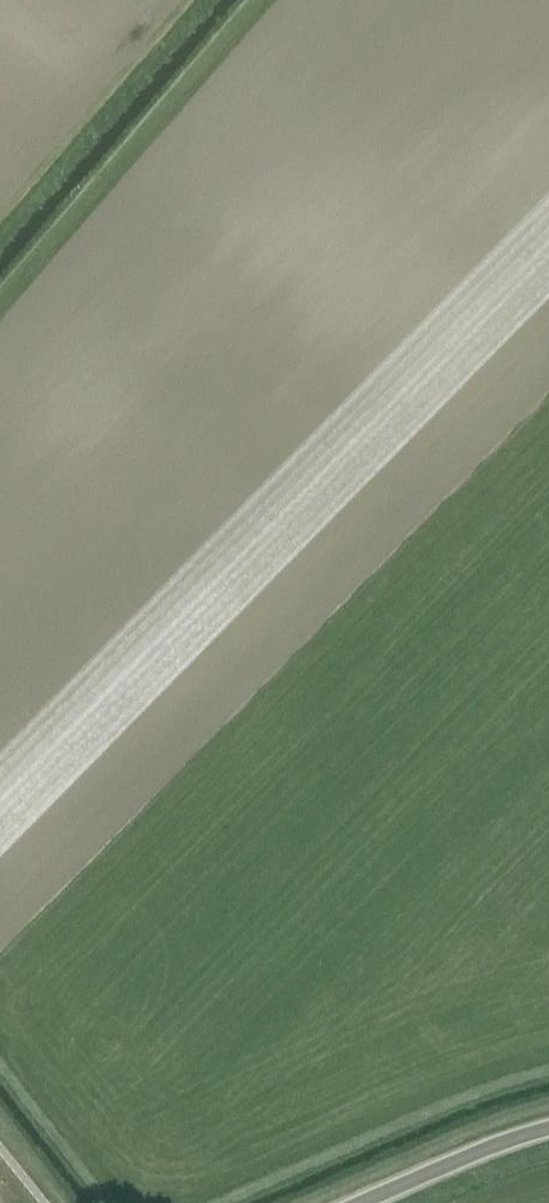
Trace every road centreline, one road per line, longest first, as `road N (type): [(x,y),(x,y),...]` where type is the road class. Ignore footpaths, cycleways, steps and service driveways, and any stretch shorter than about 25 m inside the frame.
road 1 (unclassified): [(385,1202),(548,1137)]

